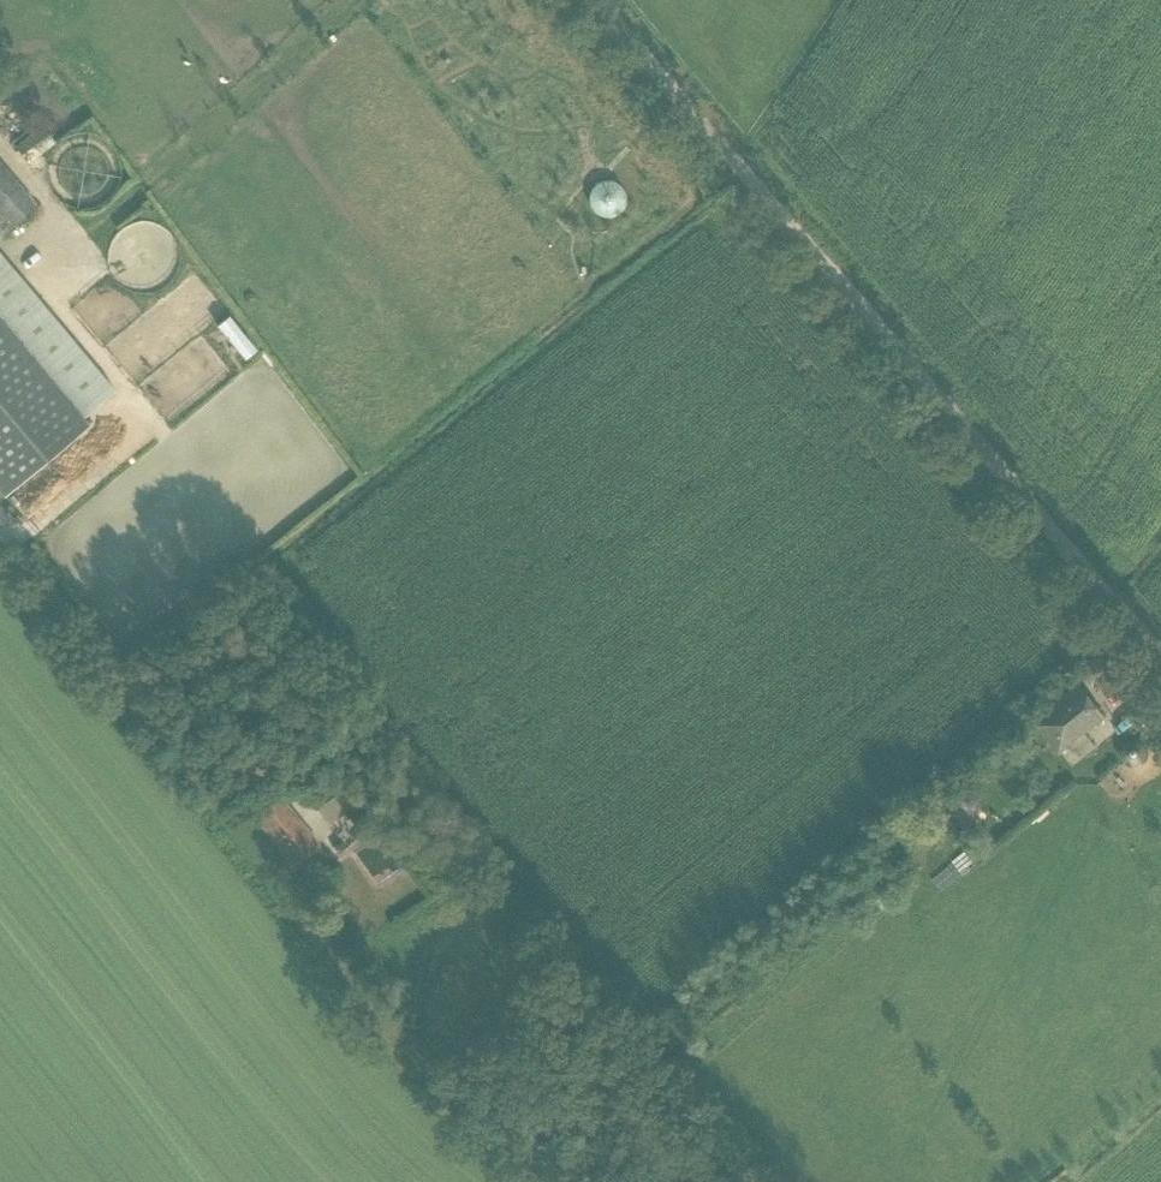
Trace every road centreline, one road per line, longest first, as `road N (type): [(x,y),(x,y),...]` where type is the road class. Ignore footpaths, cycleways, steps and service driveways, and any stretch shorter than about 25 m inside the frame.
road 1 (track): [(1160,673),(592,9)]

